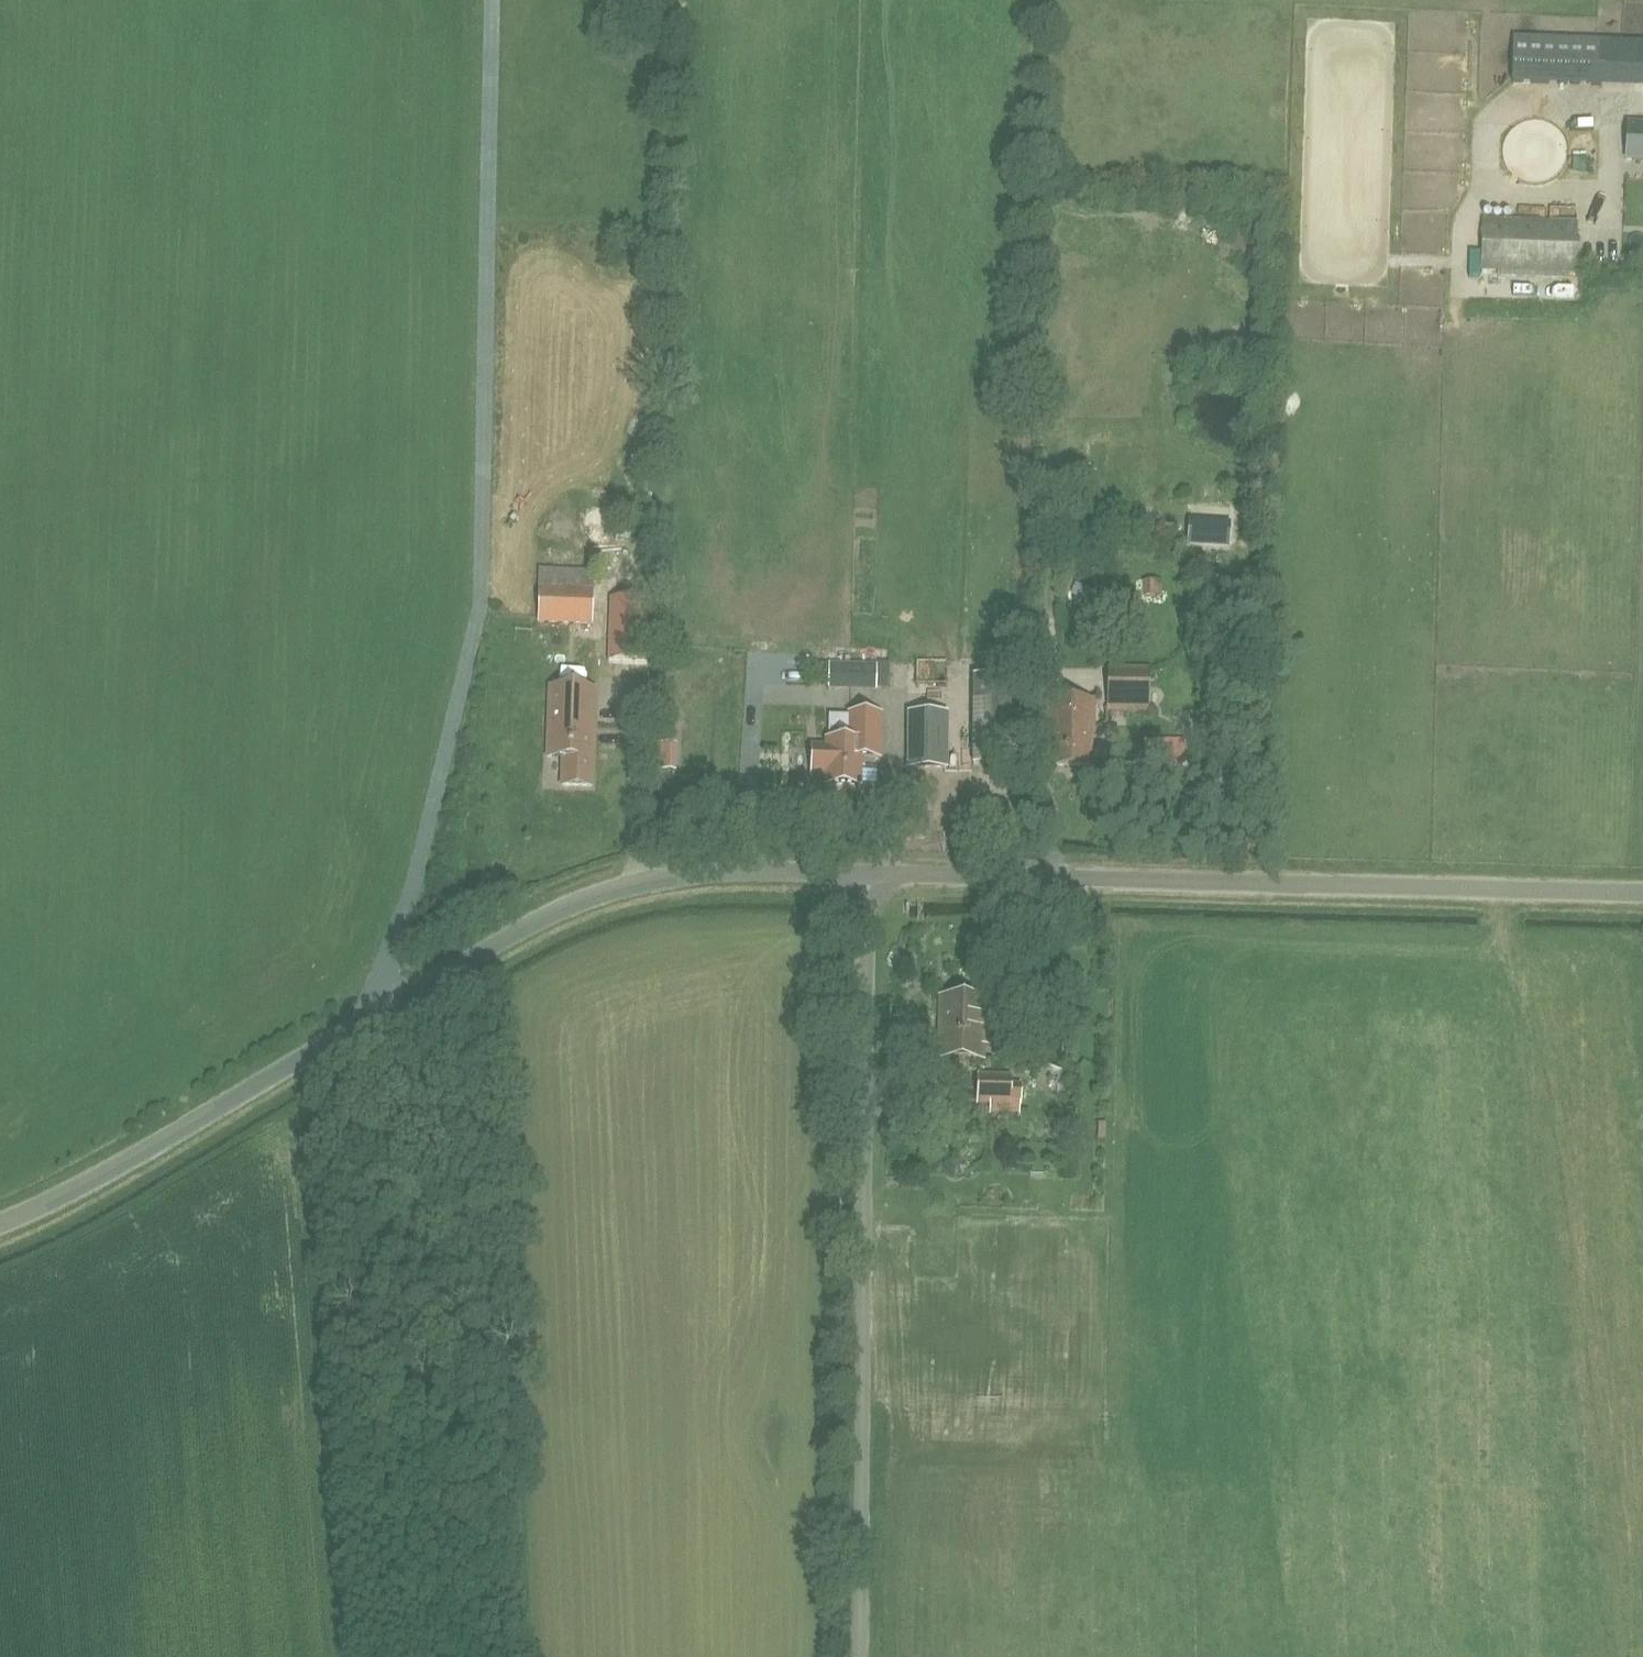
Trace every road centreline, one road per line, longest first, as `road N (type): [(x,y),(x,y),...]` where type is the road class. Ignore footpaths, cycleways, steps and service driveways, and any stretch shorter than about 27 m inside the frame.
road 1 (unclassified): [(0,1221),(102,1175),(553,910),(628,882),(690,873),(865,871)]
road 2 (unclassified): [(859,1656),(865,871)]
road 3 (unclassified): [(1642,892),(865,871)]

